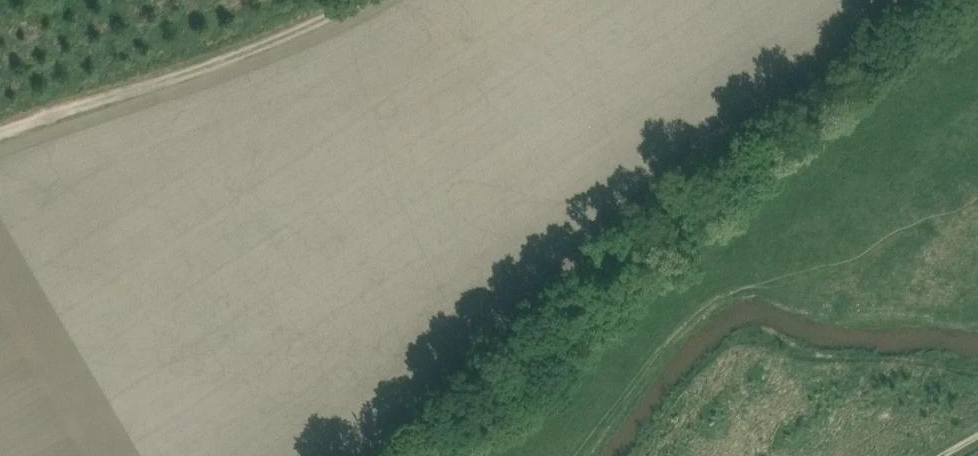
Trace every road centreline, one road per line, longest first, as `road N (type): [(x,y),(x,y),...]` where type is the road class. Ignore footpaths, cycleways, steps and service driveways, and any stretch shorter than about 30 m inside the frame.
road 1 (track): [(345,0),(0,136)]

